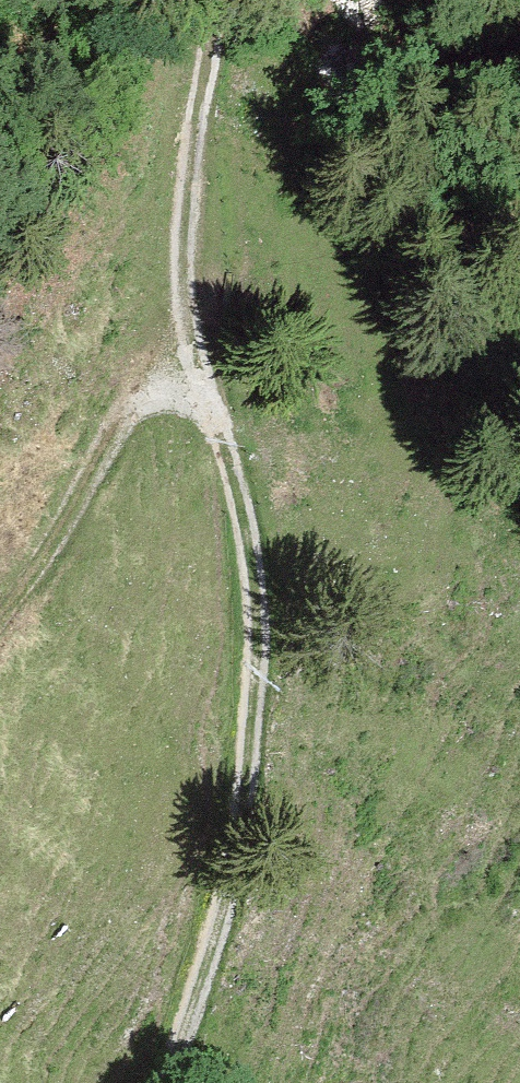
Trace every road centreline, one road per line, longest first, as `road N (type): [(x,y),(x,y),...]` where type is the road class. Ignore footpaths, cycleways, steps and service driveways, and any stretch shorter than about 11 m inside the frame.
road 1 (track): [(185,1082),(267,722),(244,496),(211,411)]
road 2 (track): [(214,0),(182,320),(211,411)]
road 3 (track): [(211,411),(176,407),(131,430),(82,488),(0,615)]

